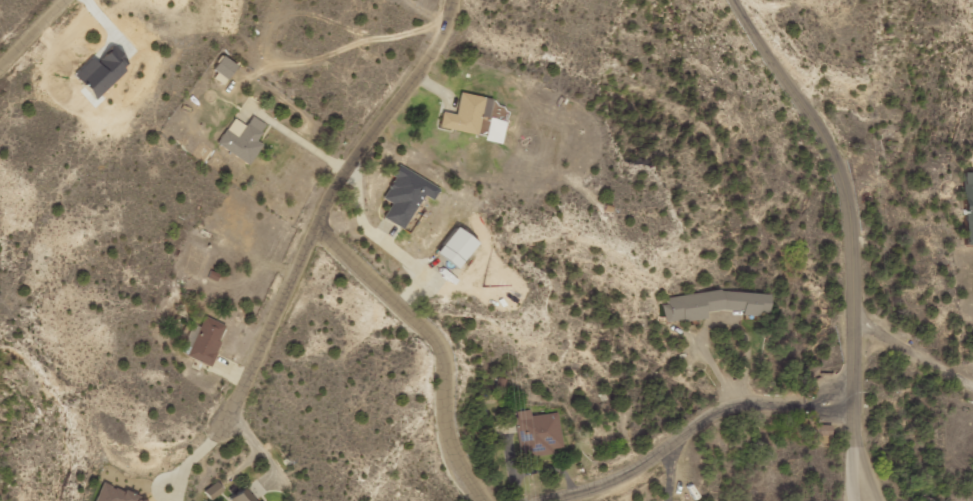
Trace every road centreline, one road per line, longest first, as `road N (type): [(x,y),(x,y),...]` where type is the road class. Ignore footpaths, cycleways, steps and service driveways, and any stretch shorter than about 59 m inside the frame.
road 1 (residential): [(858,500),(853,234),(813,134),(725,0)]
road 2 (residential): [(564,500),(635,474),(722,411),(762,397),(856,429)]
road 3 (residential): [(486,500),(461,464),(462,395),(443,342),(368,281),(334,236)]
road 4 (residential): [(334,236),(340,183),(452,41),(452,0)]
road 5 (residential): [(233,440),(334,236)]
road 6 (residential): [(972,397),(859,323)]

